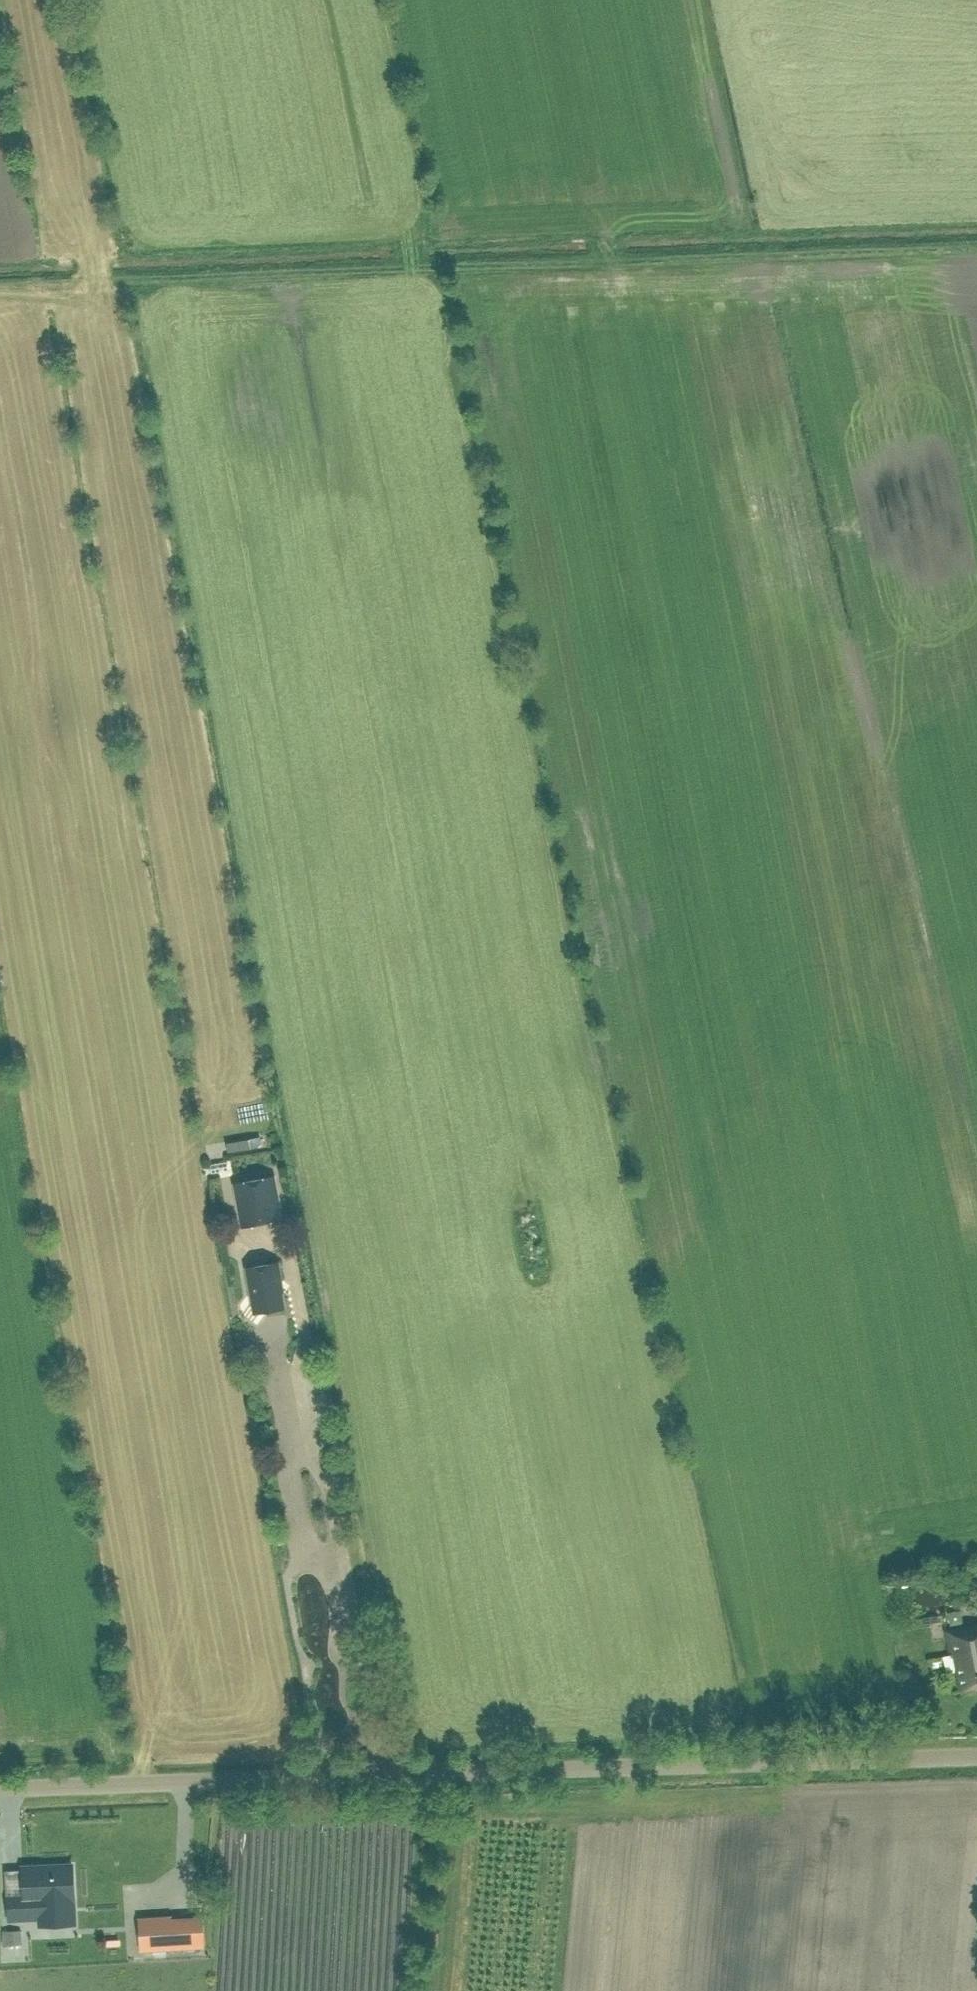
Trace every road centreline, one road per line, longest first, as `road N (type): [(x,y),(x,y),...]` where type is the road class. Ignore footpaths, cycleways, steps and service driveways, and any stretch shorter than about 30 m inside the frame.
road 1 (unclassified): [(0,1789),(976,1753)]

